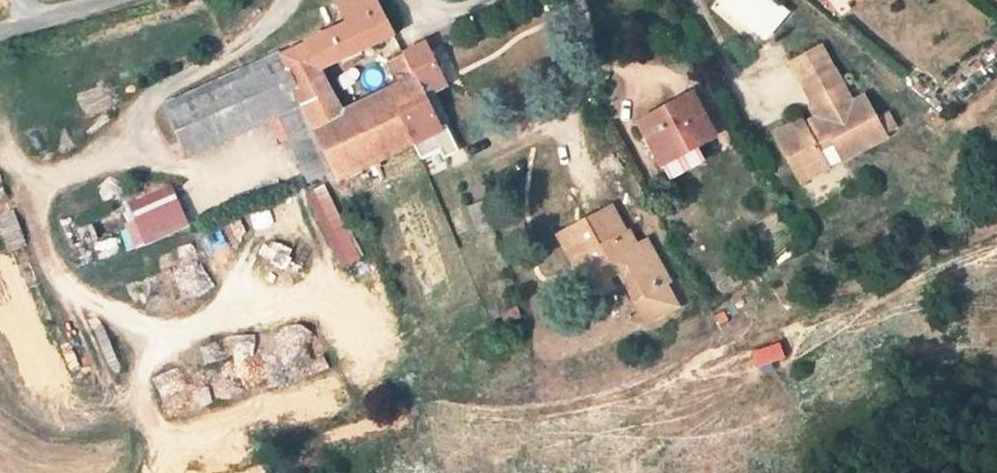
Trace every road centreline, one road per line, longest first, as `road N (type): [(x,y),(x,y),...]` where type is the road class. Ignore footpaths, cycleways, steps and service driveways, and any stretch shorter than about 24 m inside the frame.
road 1 (track): [(159,472),(171,461),(142,343)]

